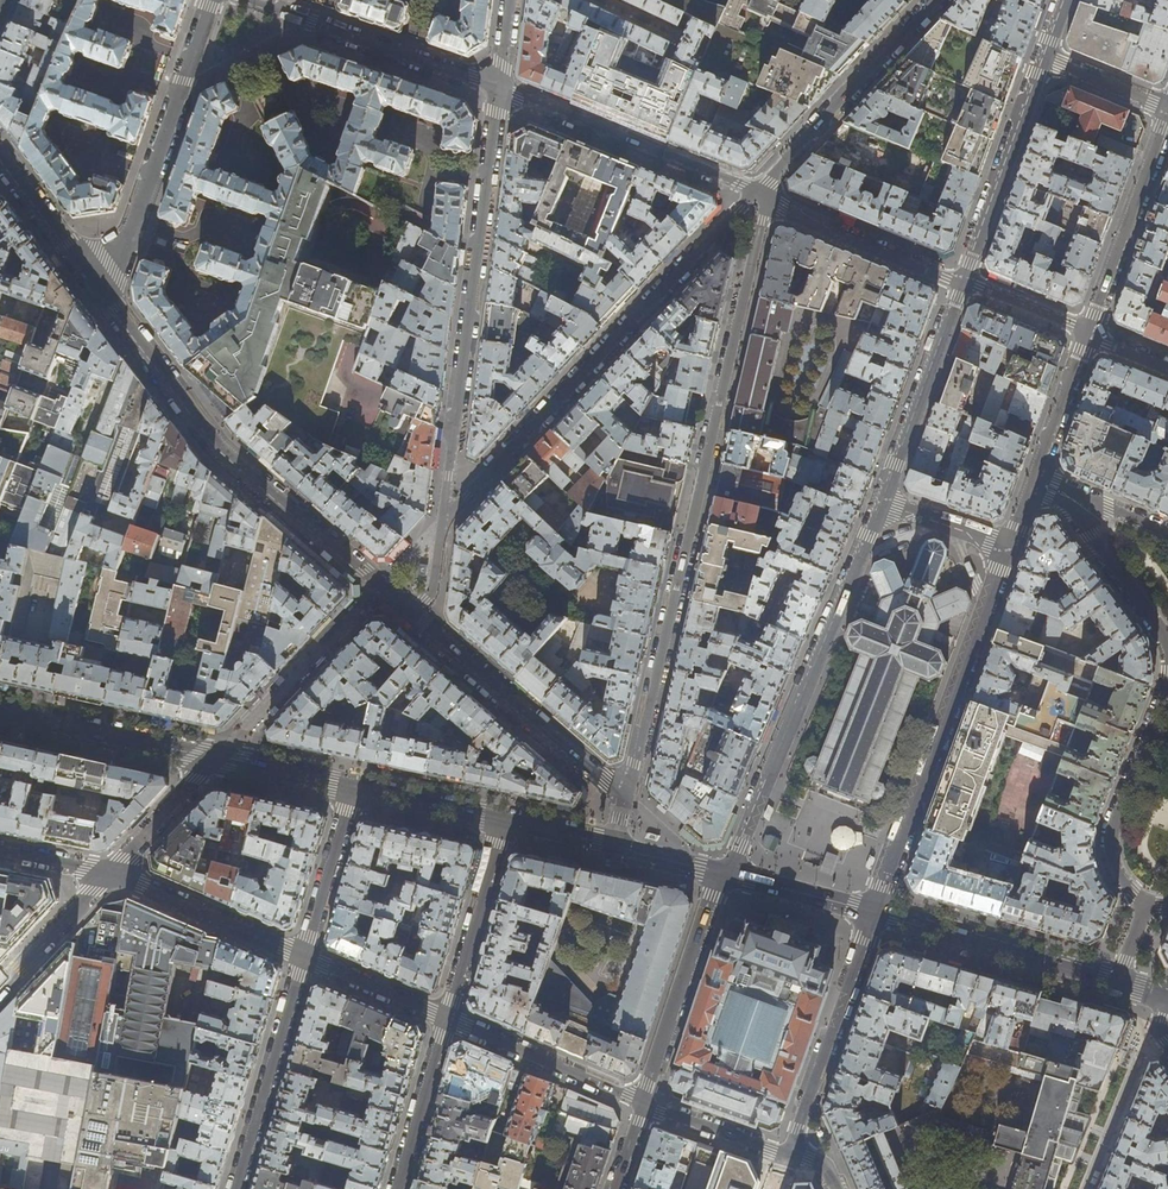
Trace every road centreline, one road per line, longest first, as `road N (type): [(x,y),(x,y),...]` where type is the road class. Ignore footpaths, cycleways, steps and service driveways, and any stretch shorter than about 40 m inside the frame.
road 1 (residential): [(625,795),(767,198)]
road 2 (residential): [(411,616),(223,452),(105,296)]
road 3 (residential): [(756,191),(448,511)]
road 4 (residential): [(500,87),(448,511)]
road 5 (residential): [(725,872),(883,503)]
road 6 (residential): [(1007,546),(876,916)]
road 7 (residential): [(105,296),(211,0)]
road 8 (residential): [(625,795),(411,616)]
road 9 (residential): [(756,191),(500,87)]
road 10 (residential): [(500,87),(243,0)]
road 11 (residential): [(937,0),(756,191)]
road 12 (residential): [(876,916),(788,1154)]
road 13 (secondary): [(876,916),(1119,980)]
road 14 (residential): [(642,1104),(725,872)]
road 15 (residential): [(1167,680),(1113,828),(1118,874),(1146,904)]
road 16 (residential): [(237,1188),(304,955)]
road 17 (residential): [(964,281),(1046,59)]
road 18 (residential): [(883,503),(964,281)]
road 19 (residential): [(1167,118),(1089,334)]
road 20 (residential): [(1034,470),(1091,535),(1167,655)]
road 21 (secondary): [(0,713),(213,760)]
road 22 (residential): [(767,198),(827,230),(964,281)]
road 23 (residential): [(446,1020),(642,1104)]
road 24 (residential): [(109,874),(304,955)]
road 25 (residential): [(504,824),(446,1020)]
road 26 (residential): [(446,1020),(398,1188)]
road 27 (residential): [(304,955),(353,791)]
road 28 (residential): [(105,296),(0,161)]
road 29 (residential): [(0,989),(109,874)]
road 30 (secondary): [(725,872),(876,916)]
road 31 (residential): [(304,955),(446,1020)]
road 32 (secondary): [(353,791),(504,824)]
road 33 (residential): [(642,1104),(788,1154)]
road 34 (residential): [(109,874),(213,760)]
road 35 (residential): [(1167,534),(1034,470)]
road 36 (residential): [(1089,334),(1034,470)]
road 37 (secondary): [(213,760),(353,791)]
road 38 (residential): [(964,281),(1089,334)]
road 39 (residential): [(1167,110),(1046,59)]
road 40 (residential): [(883,503),(1007,546)]

